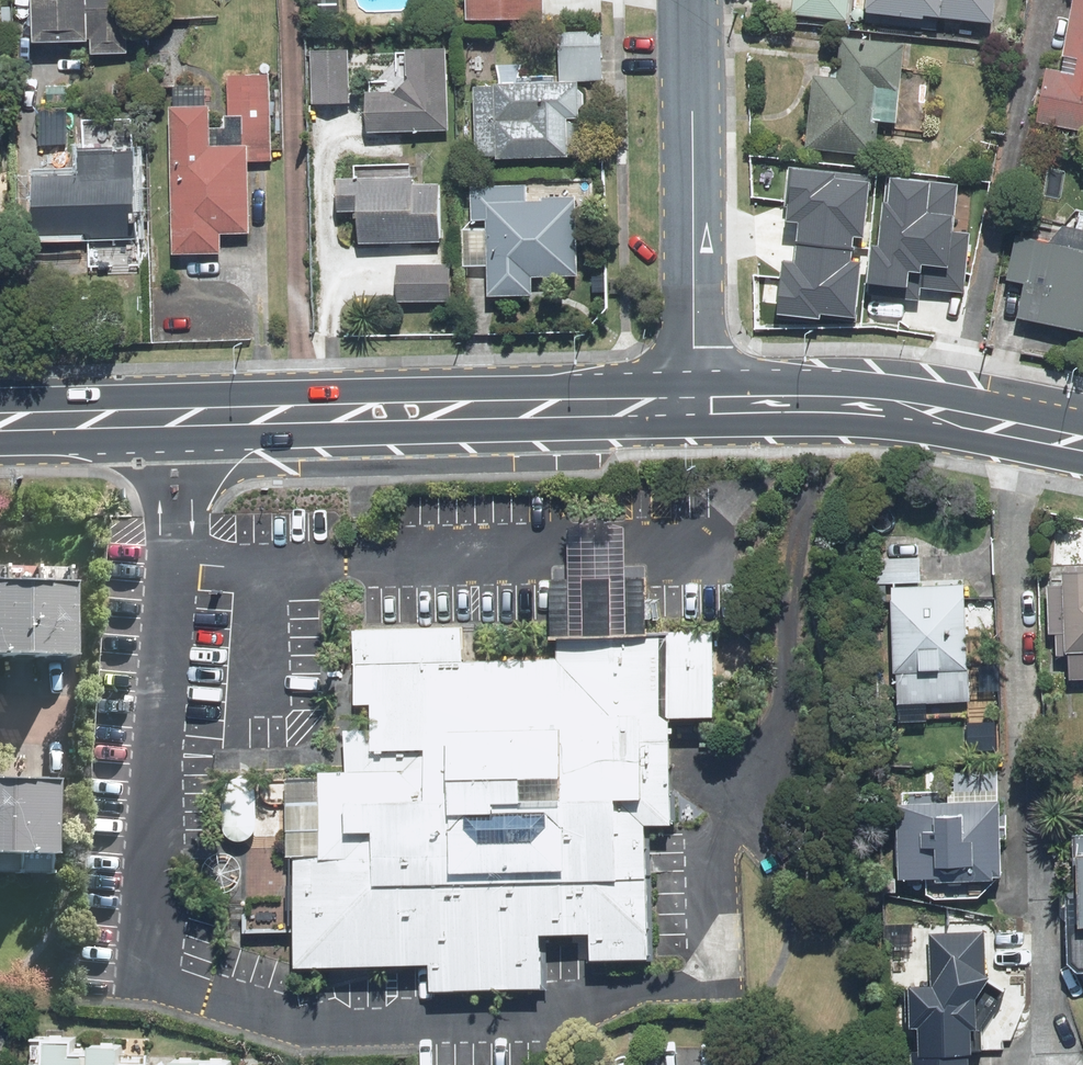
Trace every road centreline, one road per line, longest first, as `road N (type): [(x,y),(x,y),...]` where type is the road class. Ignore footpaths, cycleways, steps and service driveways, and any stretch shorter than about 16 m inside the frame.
road 1 (secondary): [(0,424),(697,408)]
road 2 (residential): [(687,0),(697,408)]
road 3 (secondary): [(697,408),(857,408),(1082,444)]

